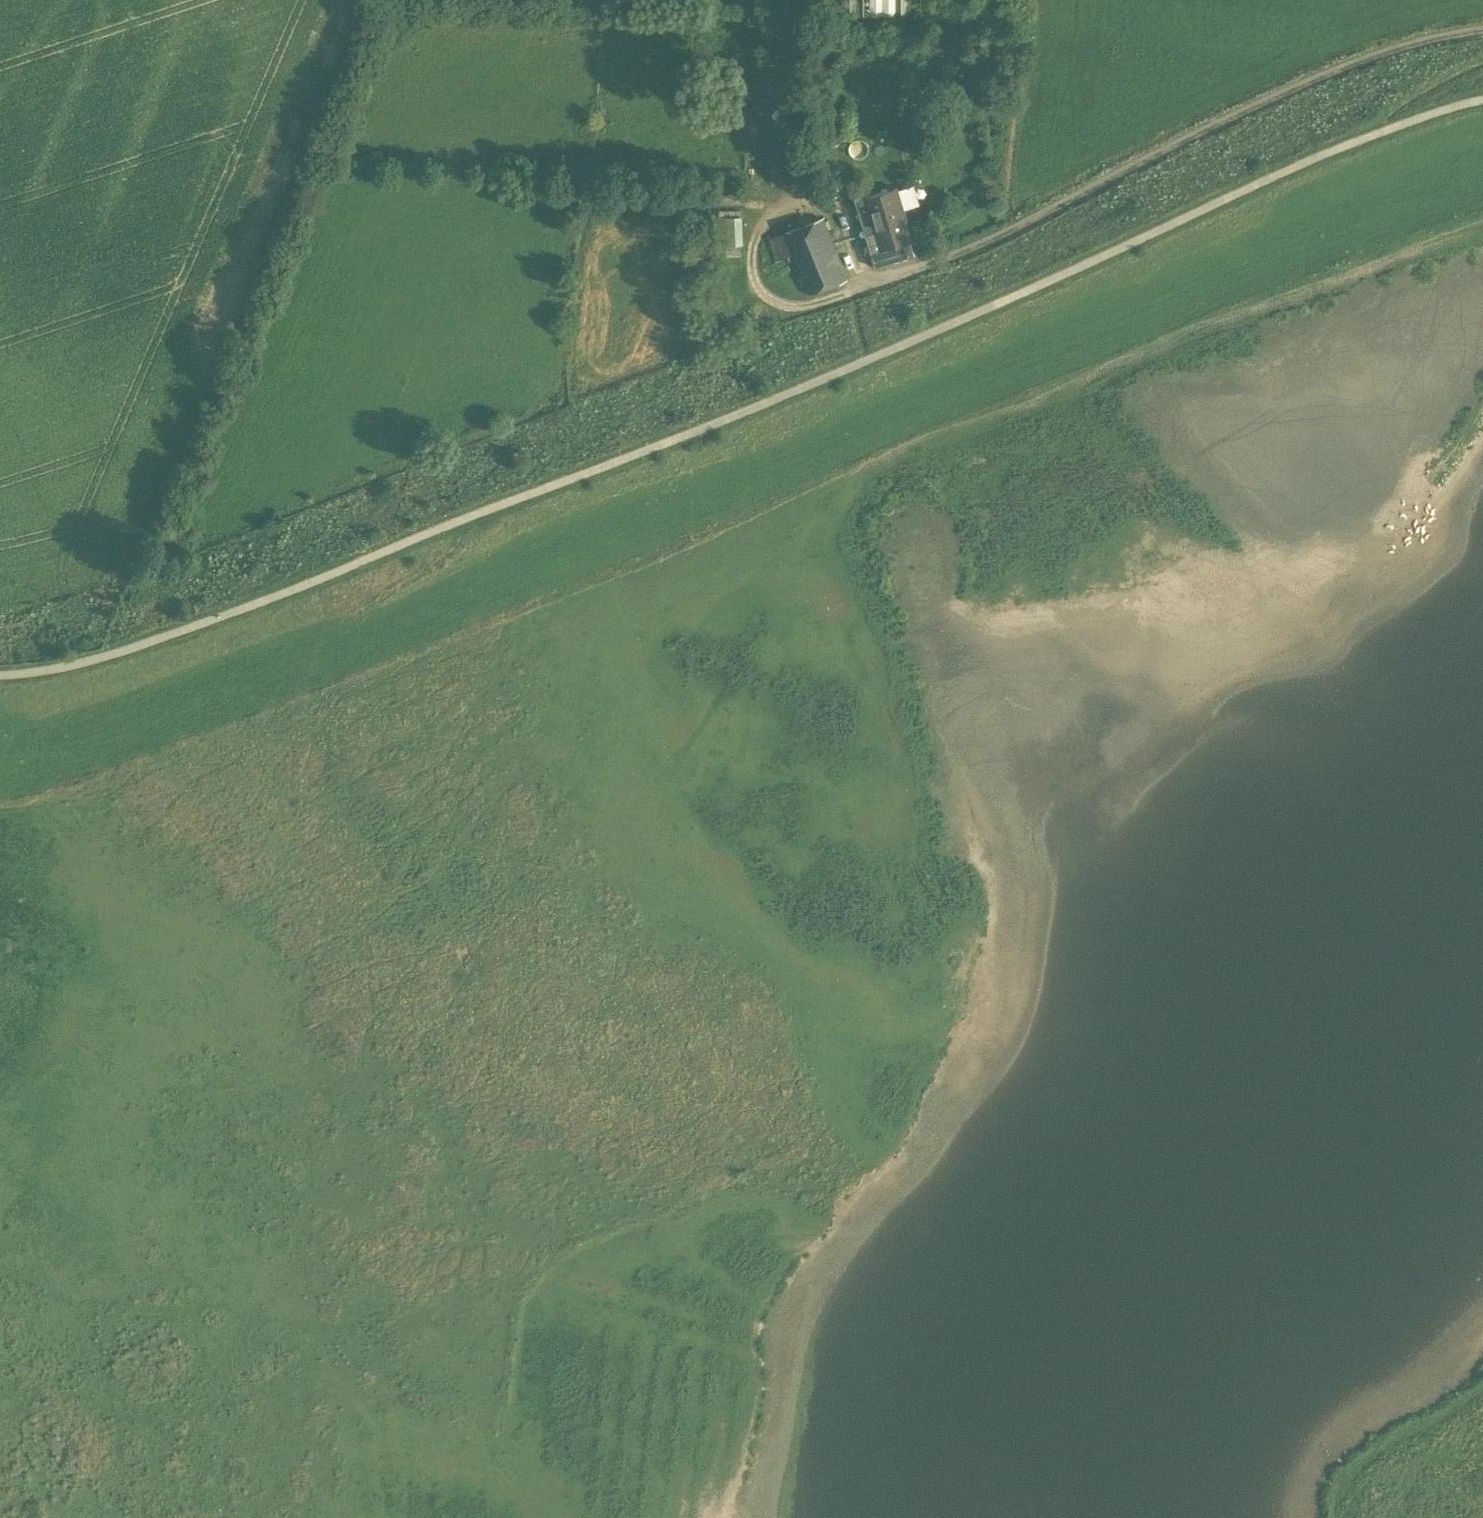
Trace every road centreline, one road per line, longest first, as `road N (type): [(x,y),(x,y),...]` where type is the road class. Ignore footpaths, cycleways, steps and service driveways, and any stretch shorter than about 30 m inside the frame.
road 1 (track): [(140,1517),(163,1447),(340,1154),(370,1049),(364,966),(325,789),(327,696),(319,661),(350,617),(502,505)]
road 2 (unclassified): [(933,262),(1379,48),(1482,32)]

